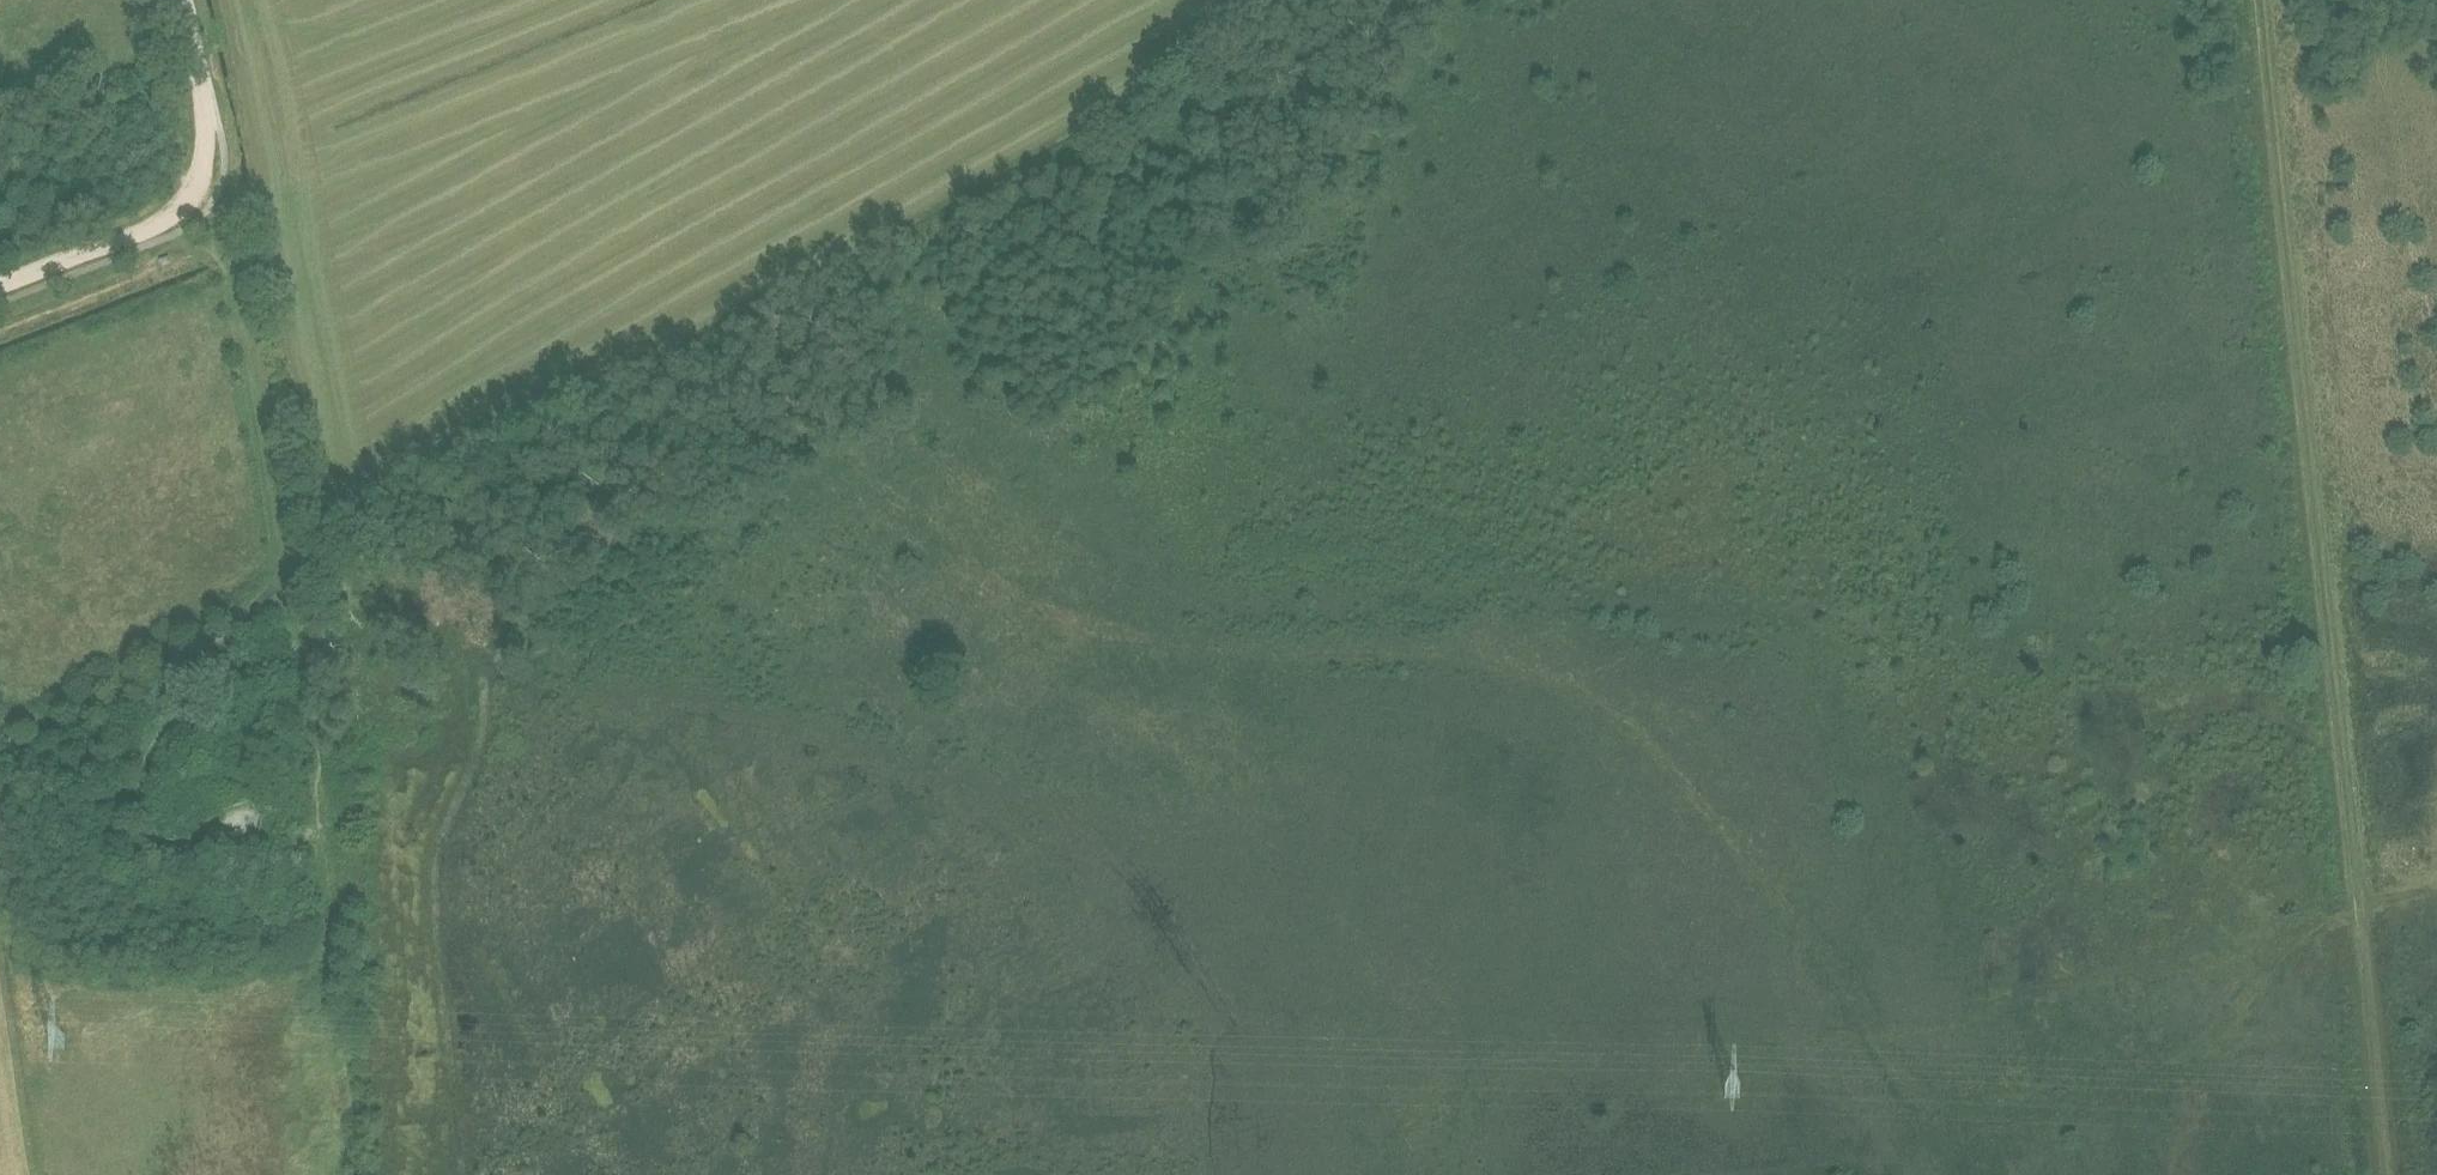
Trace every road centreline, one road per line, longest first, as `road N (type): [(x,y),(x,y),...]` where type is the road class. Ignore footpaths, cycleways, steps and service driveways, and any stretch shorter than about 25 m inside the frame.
road 1 (track): [(179,0),(205,127),(204,165),(191,198),(156,227),(0,288)]
road 2 (track): [(191,198),(231,253),(282,583)]

